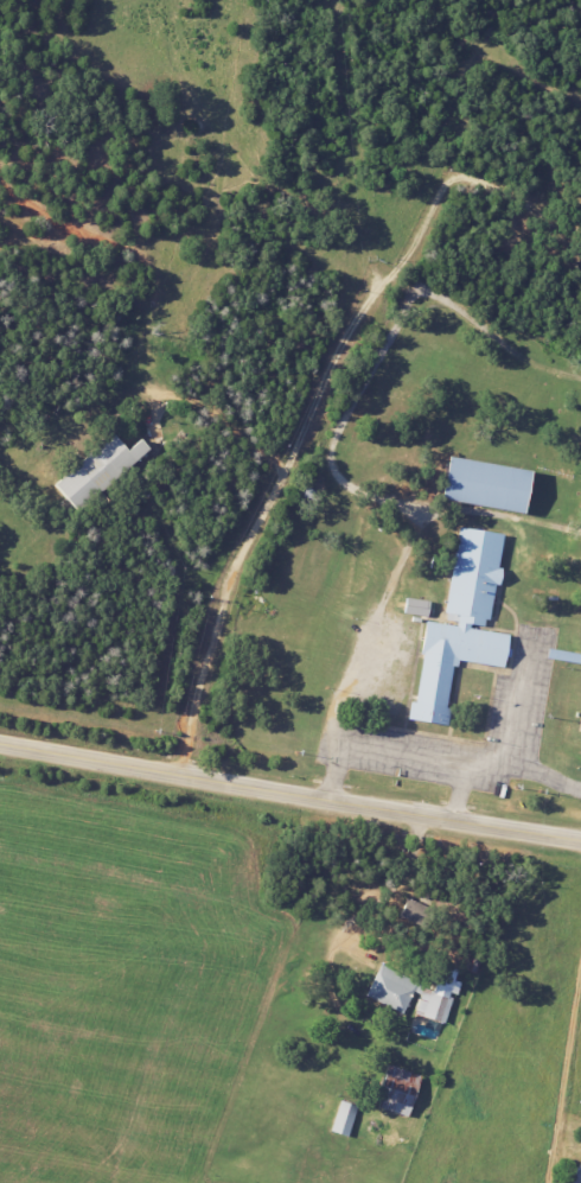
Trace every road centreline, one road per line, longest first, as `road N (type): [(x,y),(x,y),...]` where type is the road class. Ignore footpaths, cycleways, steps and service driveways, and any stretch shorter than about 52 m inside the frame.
road 1 (track): [(179,776),(235,573),(280,473),(349,330),(451,187),(464,180),(580,231)]
road 2 (secondary): [(580,841),(0,744)]
road 3 (residential): [(410,814),(351,1115)]
road 4 (track): [(280,473),(205,409),(148,396)]

